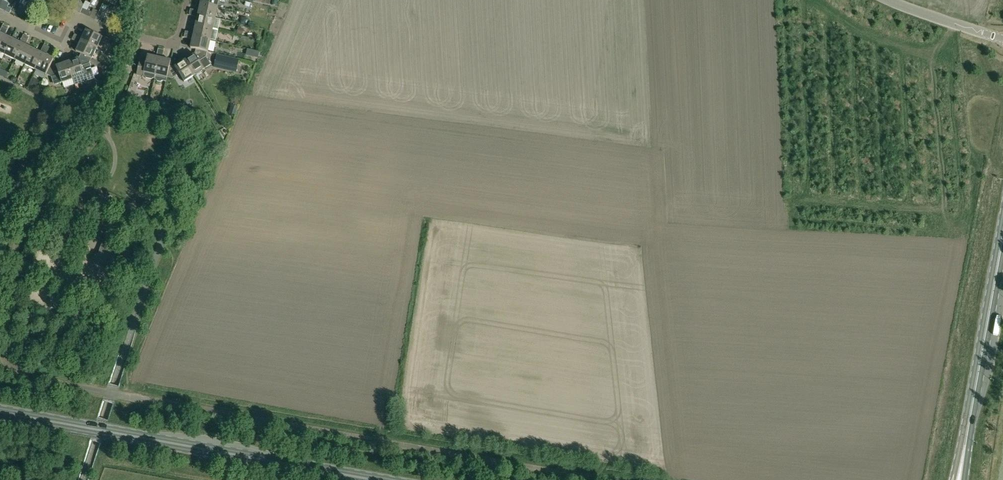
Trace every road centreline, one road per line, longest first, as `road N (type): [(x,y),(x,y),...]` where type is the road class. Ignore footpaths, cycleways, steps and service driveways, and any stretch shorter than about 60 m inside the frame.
road 1 (unclassified): [(600,479),(82,388)]
road 2 (residential): [(82,388),(18,373),(2,345),(28,214),(119,93)]
road 3 (primary): [(370,479),(0,413)]
road 4 (tertiary): [(1002,229),(957,479)]
road 5 (residential): [(136,38),(76,15),(58,43),(0,18)]
road 6 (tertiary): [(1002,39),(887,0)]

